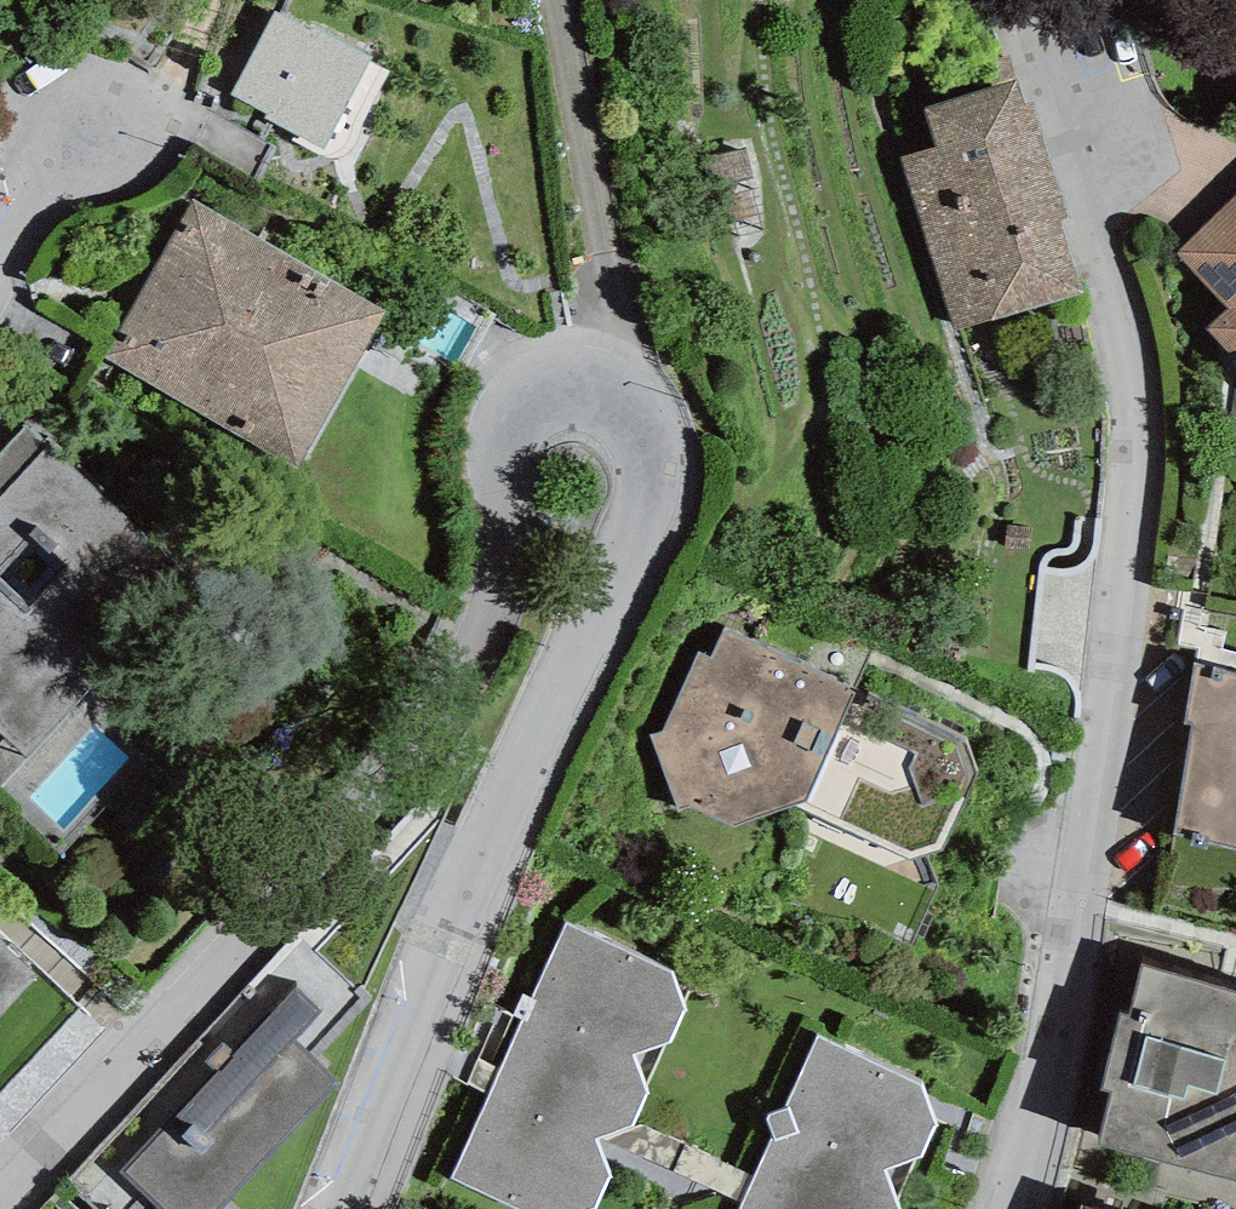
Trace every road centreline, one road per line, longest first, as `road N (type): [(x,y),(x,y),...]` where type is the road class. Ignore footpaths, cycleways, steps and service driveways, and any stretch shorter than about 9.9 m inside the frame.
road 1 (residential): [(0,1191),(387,783),(503,551),(505,442),(538,386),(593,390),(634,425),(641,530),(515,791),(345,1208)]
road 2 (residential): [(1017,0),(1128,363),(1132,435),(1101,775),(1070,985),(1013,1208)]
road 3 (residential): [(97,116),(49,171),(0,257)]

